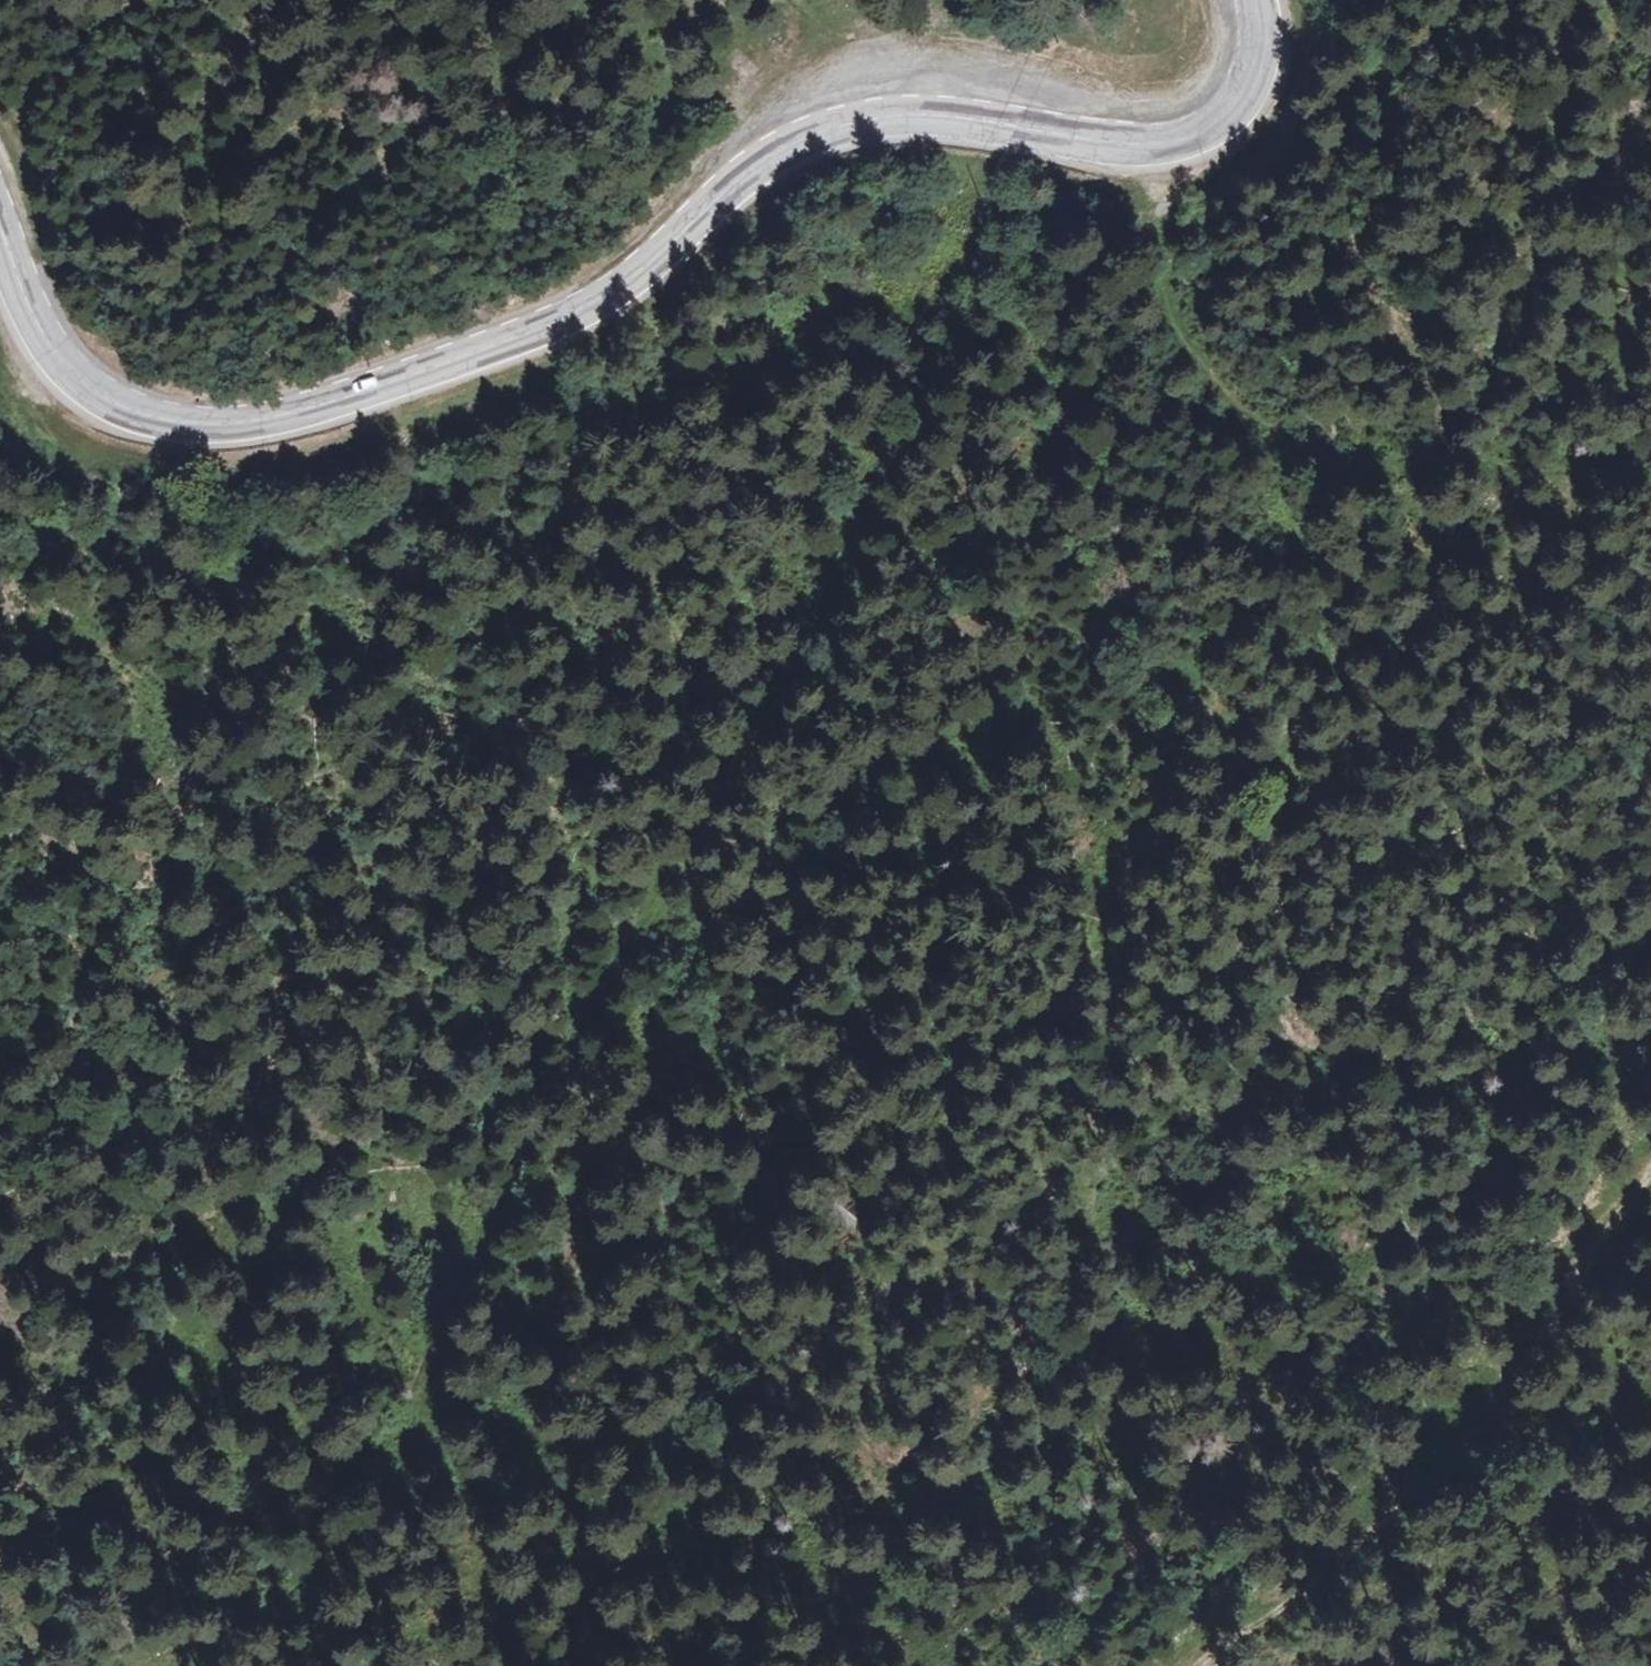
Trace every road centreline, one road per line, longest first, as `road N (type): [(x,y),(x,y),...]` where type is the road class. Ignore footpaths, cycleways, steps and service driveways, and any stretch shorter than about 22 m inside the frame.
road 1 (secondary): [(0,234),(26,308),(61,363),(106,401),(220,429),(311,414),(542,331),(633,280),(791,148),(873,121),(958,121),(1088,146),(1154,148),(1222,124),(1254,83),(1265,37),(1262,0)]
road 2 (track): [(1650,1175),(1503,1372),(1411,1475),(1195,1665)]

